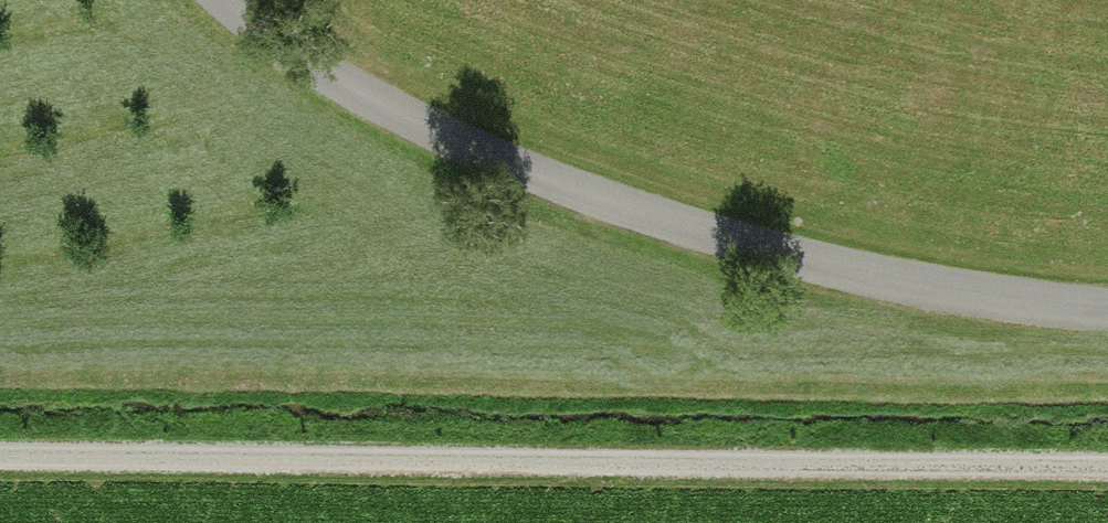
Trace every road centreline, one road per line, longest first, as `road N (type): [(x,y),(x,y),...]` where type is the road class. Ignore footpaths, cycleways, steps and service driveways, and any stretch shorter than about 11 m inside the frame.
road 1 (track): [(0,456),(1107,471)]
road 2 (unclassified): [(1107,309),(991,301),(765,253),(559,187),(373,107),(223,0)]

